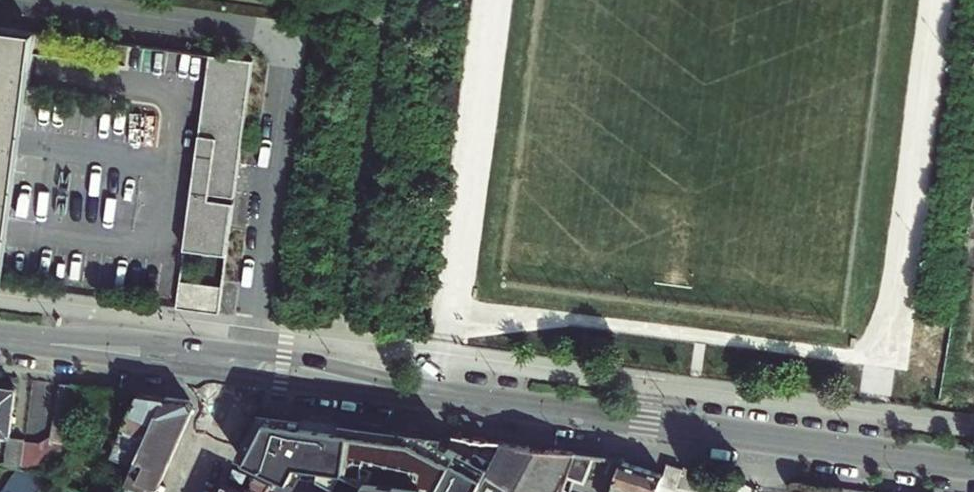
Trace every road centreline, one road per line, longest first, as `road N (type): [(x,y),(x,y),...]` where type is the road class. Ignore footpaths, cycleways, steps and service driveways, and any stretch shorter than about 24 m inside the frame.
road 1 (residential): [(479,403),(973,467)]
road 2 (residential): [(248,351),(6,338)]
road 3 (residential): [(239,377),(479,403)]
road 4 (residential): [(479,403),(248,351)]
road 5 (residential): [(6,338),(239,377)]
road 6 (residential): [(189,491),(239,377)]

